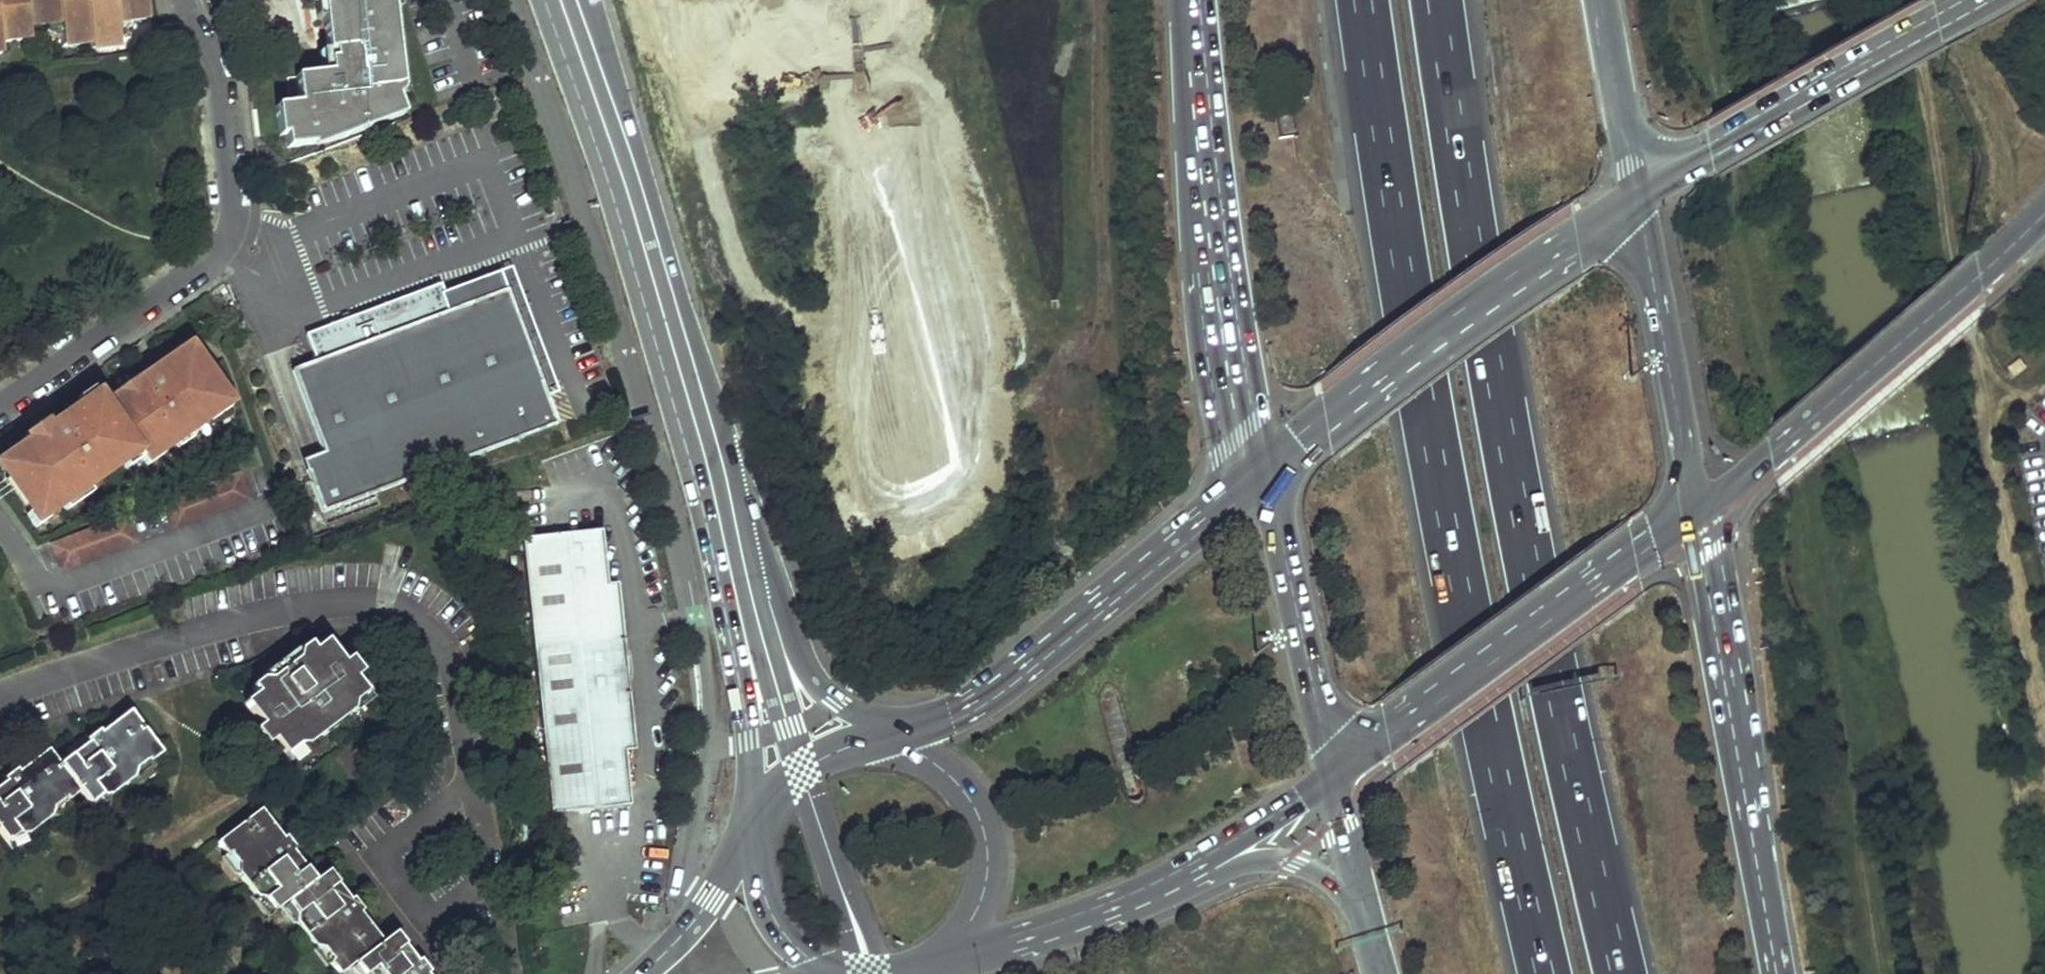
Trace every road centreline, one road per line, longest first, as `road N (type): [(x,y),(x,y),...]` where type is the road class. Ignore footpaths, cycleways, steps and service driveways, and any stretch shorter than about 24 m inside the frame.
road 1 (motorway): [(1622,973),(1508,442),(1437,0)]
road 2 (motorway): [(1364,0),(1436,457),(1546,973)]
road 3 (secondary): [(546,0),(701,494),(748,727),(759,827)]
road 4 (secondary): [(888,744),(835,701),(795,646),(741,508),(725,432),(590,0)]
road 5 (residential): [(0,412),(210,260),(232,236),(236,165),(224,69),(188,0)]
road 6 (motorway): [(1197,0),(1222,266),(1263,471)]
road 7 (motorway): [(1784,973),(1697,511)]
road 8 (primary): [(1263,471),(986,696),(888,744)]
road 9 (primary): [(1638,198),(1263,471)]
road 10 (primary): [(1697,511),(1767,463),(2044,217)]
road 11 (primary): [(1338,774),(1651,538),(1697,511)]
road 12 (primary): [(1981,0),(1638,198)]
road 13 (primary): [(1697,511),(1638,198)]
road 14 (primary): [(1263,471),(1338,774)]
road 15 (primary): [(932,959),(972,918),(983,892),(986,836),(961,785),(915,751),(888,744)]
road 16 (primary): [(932,959),(1083,916),(1188,871)]
road 17 (motorway): [(1188,871),(1295,861),(1330,883),(1368,928)]
road 18 (motorway): [(1638,198),(1604,0)]
road 19 (primary): [(759,827),(675,944),(642,973)]
road 20 (primary): [(759,827),(756,879),(776,927),(813,960),(840,971)]
road 21 (primary): [(1188,871),(1338,774)]
road 22 (primary): [(888,744),(857,744),(801,766),(759,827)]
road 23 (motorway): [(1338,774),(1341,822),(1368,928)]

